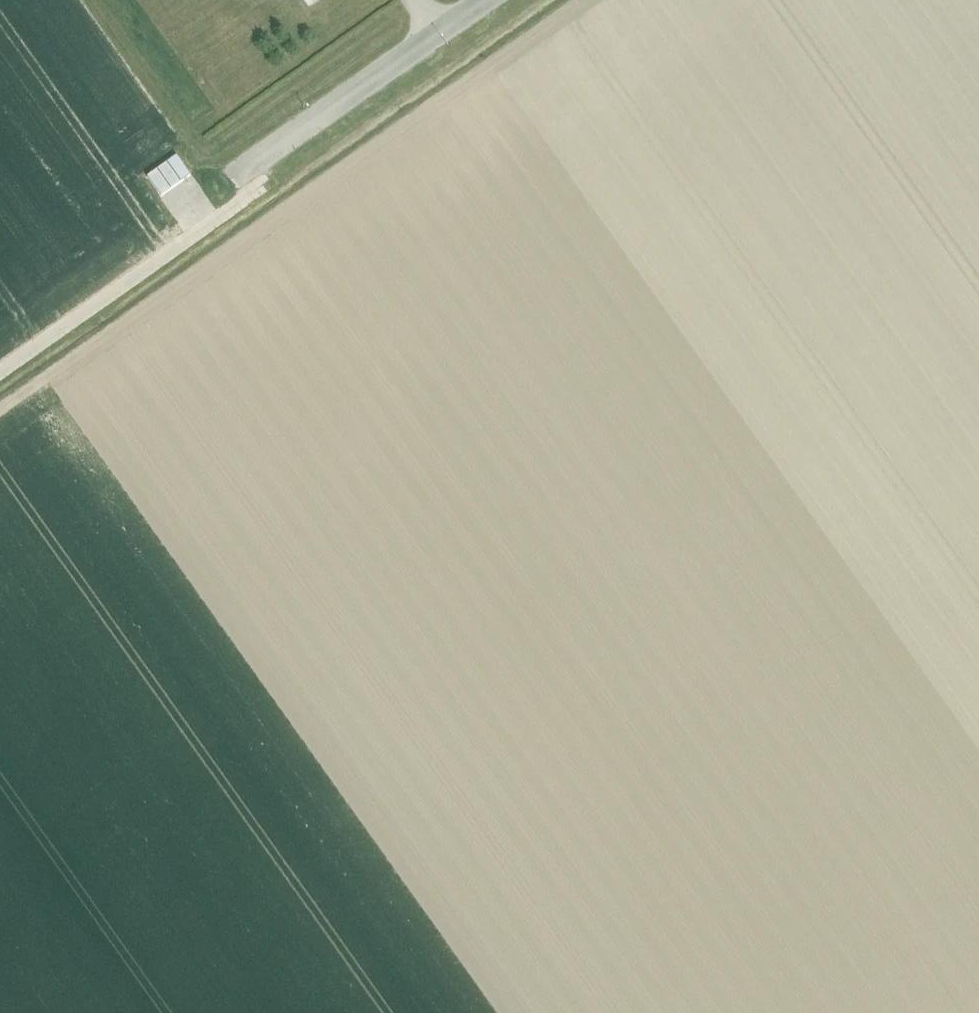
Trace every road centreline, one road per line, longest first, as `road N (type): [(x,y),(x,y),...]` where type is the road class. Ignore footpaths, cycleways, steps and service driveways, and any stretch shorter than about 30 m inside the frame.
road 1 (track): [(242,171),(249,195),(0,371)]
road 2 (unclassified): [(230,179),(484,0)]

